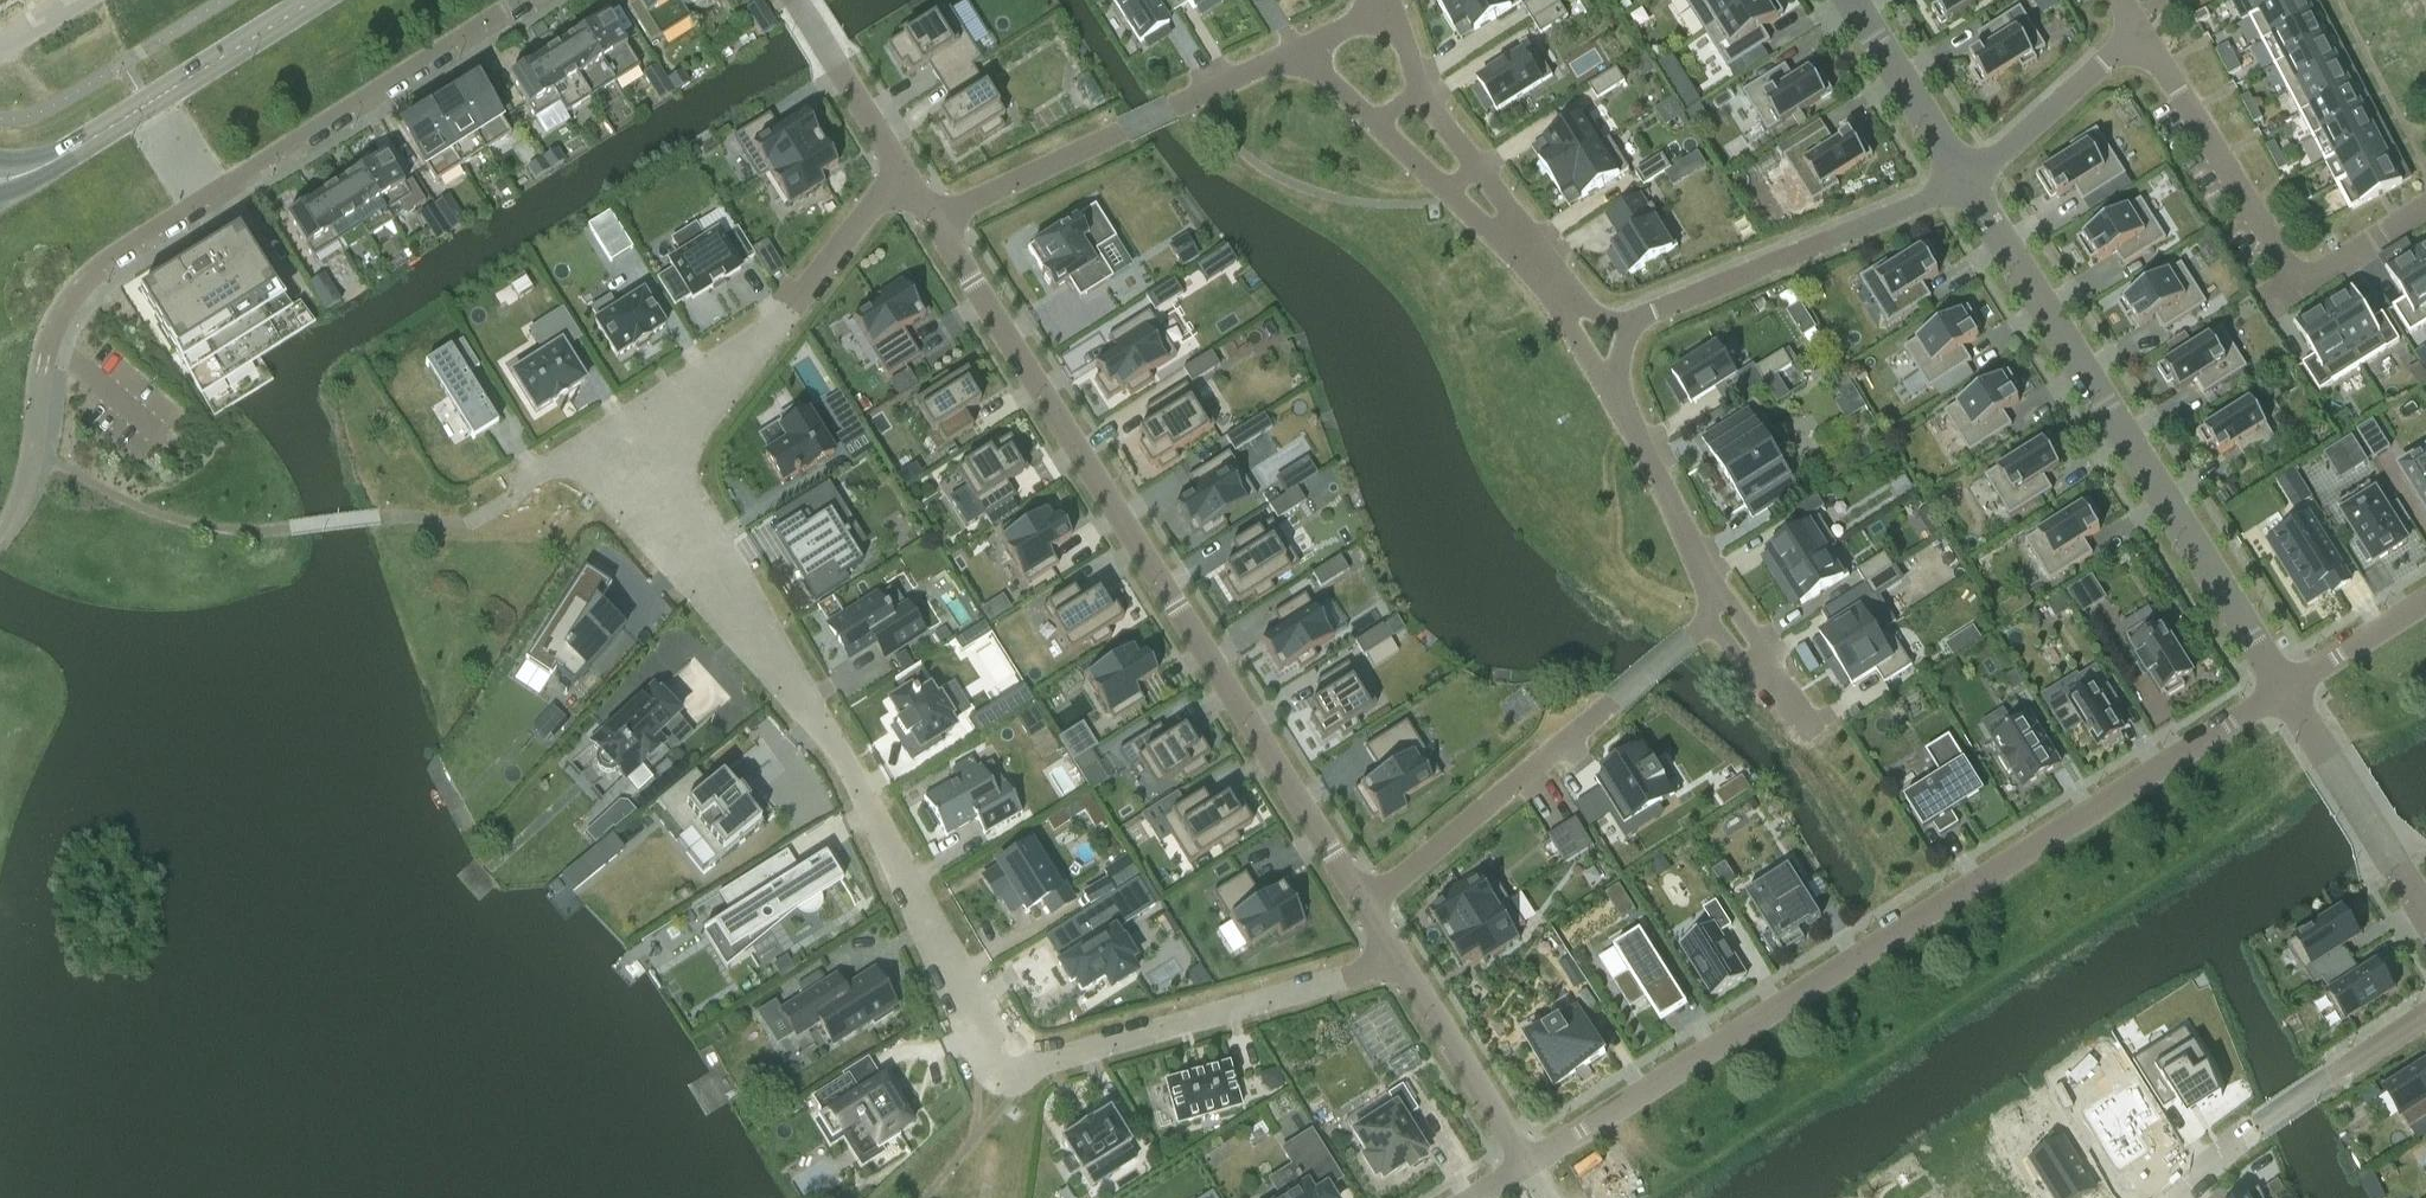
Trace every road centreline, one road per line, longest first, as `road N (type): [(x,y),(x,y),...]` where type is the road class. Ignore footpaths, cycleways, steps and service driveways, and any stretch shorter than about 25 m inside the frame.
road 1 (residential): [(637,420),(990,1050),(1016,1068),(1398,963)]
road 2 (residential): [(1526,1165),(2283,689)]
road 3 (residential): [(1363,909),(934,218)]
road 4 (residential): [(1964,183),(2283,689)]
road 5 (residential): [(1707,619),(1363,909)]
road 6 (residential): [(2425,209),(2336,265),(2317,270),(2285,260),(2140,32)]
road 7 (residential): [(1300,55),(934,218)]
road 8 (residential): [(1619,330),(1964,183)]
road 9 (residential): [(902,166),(767,335),(637,420)]
road 10 (residential): [(214,196),(519,0)]
road 11 (residential): [(2180,1197),(2255,1130),(2425,1017)]
road 12 (residential): [(2283,689),(2425,915)]
road 13 (residential): [(1725,599),(1610,388)]
road 14 (residential): [(1526,1165),(1398,963)]
road 15 (residential): [(1964,183),(2140,32)]
road 16 (residential): [(214,196),(90,277),(47,343)]
road 17 (residential): [(1848,0),(1964,183)]
road 18 (residential): [(902,166),(793,0)]
road 19 (tertiary): [(311,0),(149,102)]
road 20 (residential): [(637,420),(474,519)]
road 21 (residential): [(2283,689),(2425,599)]
road 22 (residential): [(1449,189),(1526,267),(1556,285)]
road 23 (residential): [(1556,285),(1541,252),(1473,170)]

